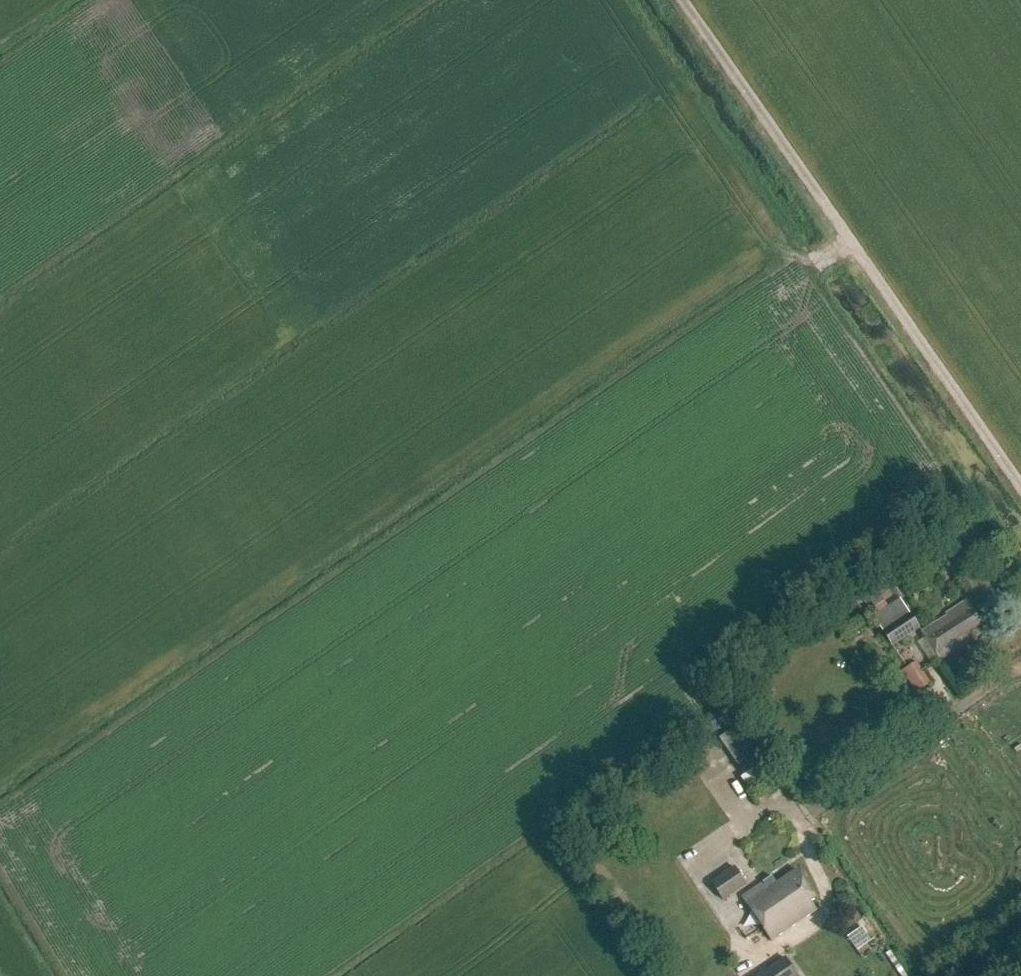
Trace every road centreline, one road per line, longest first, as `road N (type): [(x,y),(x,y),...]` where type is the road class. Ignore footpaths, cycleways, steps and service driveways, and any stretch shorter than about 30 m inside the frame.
road 1 (track): [(683,0),(1020,489)]
road 2 (residential): [(1020,670),(806,813)]

